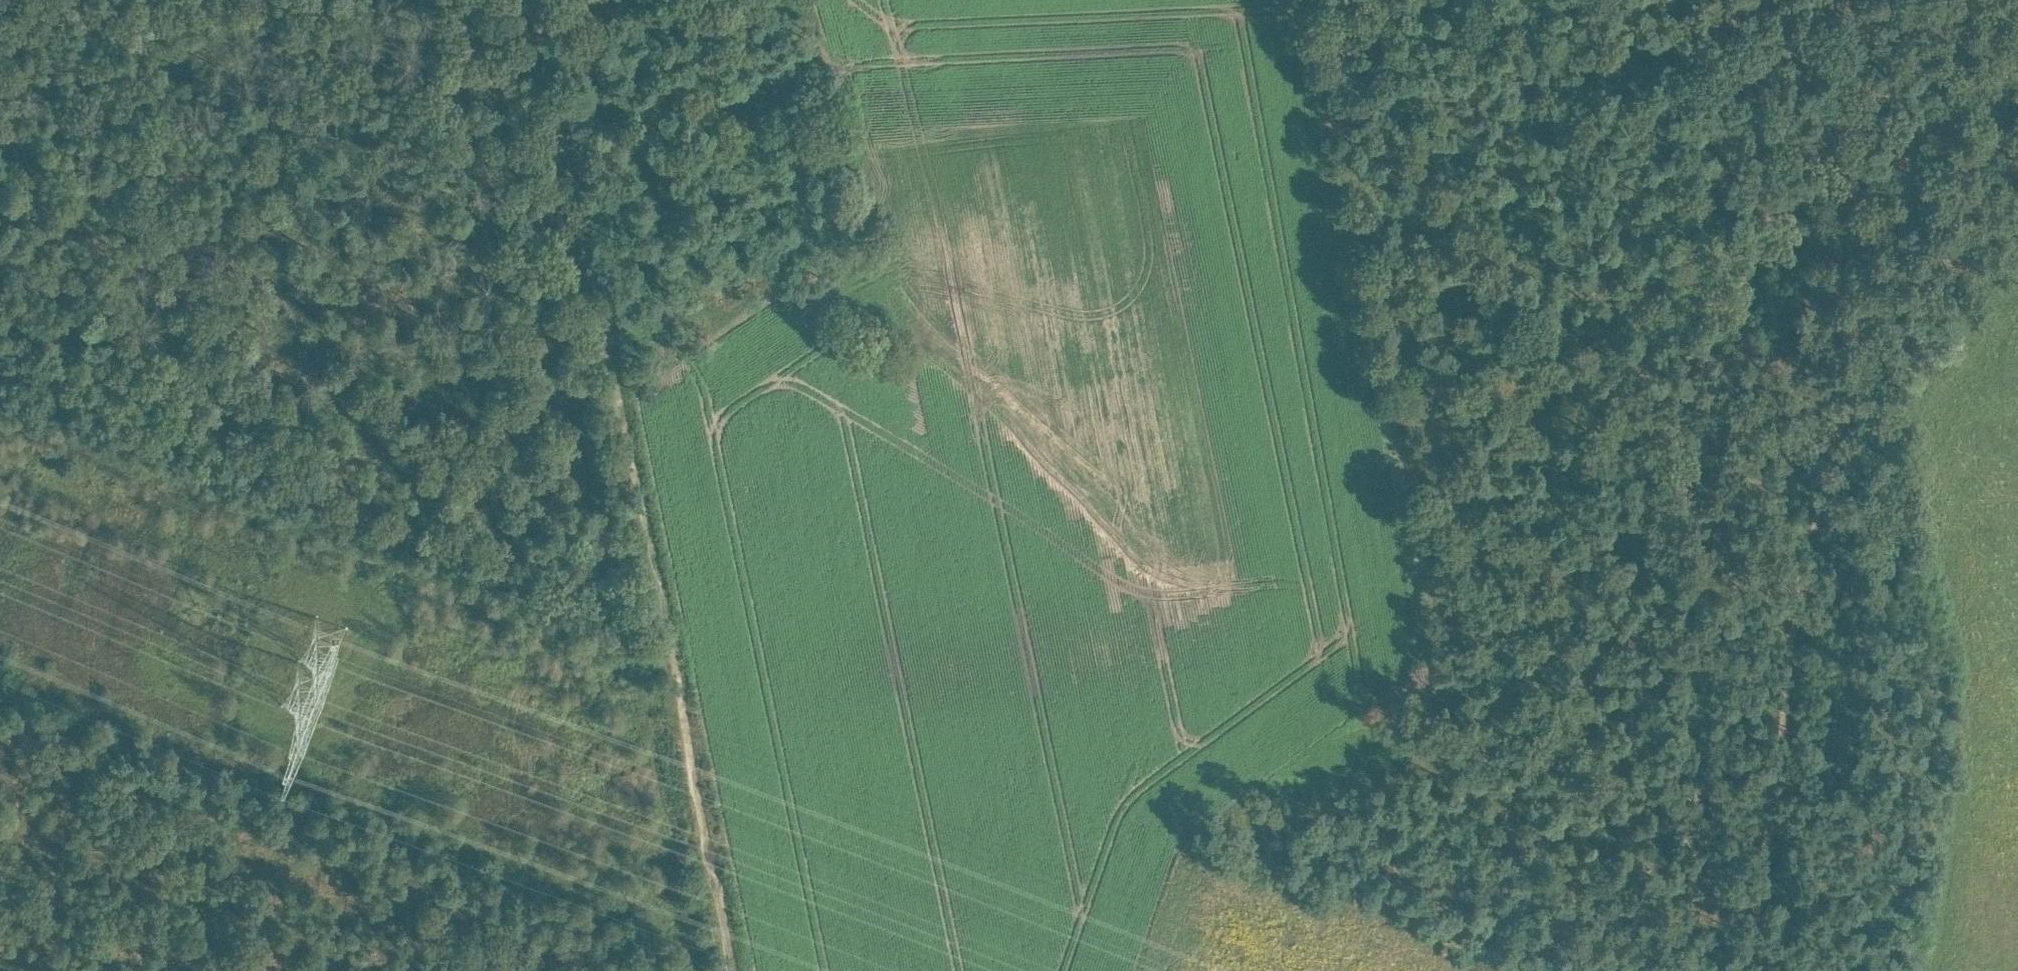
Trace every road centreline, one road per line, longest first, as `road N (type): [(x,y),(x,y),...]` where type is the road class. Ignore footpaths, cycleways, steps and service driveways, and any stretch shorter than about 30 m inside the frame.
road 1 (track): [(544,0),(738,970)]

